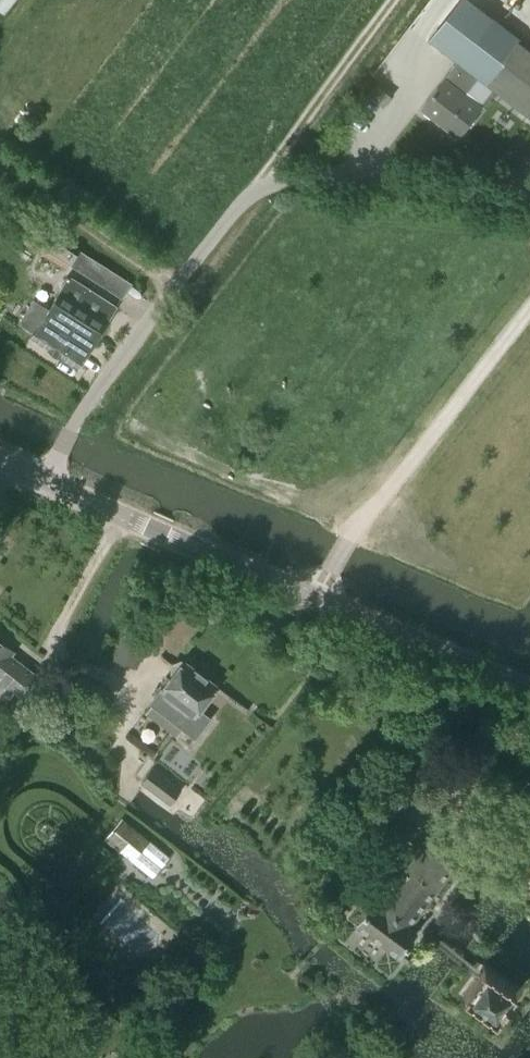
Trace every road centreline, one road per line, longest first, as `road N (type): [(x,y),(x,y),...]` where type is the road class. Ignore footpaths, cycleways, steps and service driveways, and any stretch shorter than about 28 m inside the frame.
road 1 (tertiary): [(529,689),(0,458)]
road 2 (track): [(260,182),(395,0)]

